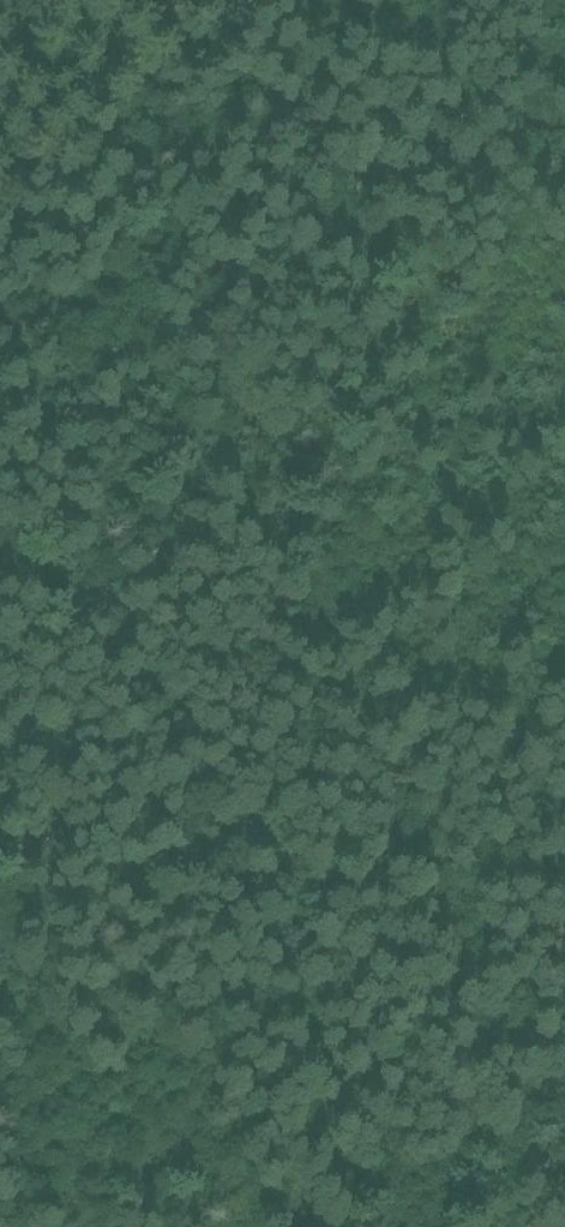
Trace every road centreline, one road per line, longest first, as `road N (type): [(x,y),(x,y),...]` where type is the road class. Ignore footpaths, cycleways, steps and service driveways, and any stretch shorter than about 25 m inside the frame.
road 1 (track): [(0,184),(248,0)]

